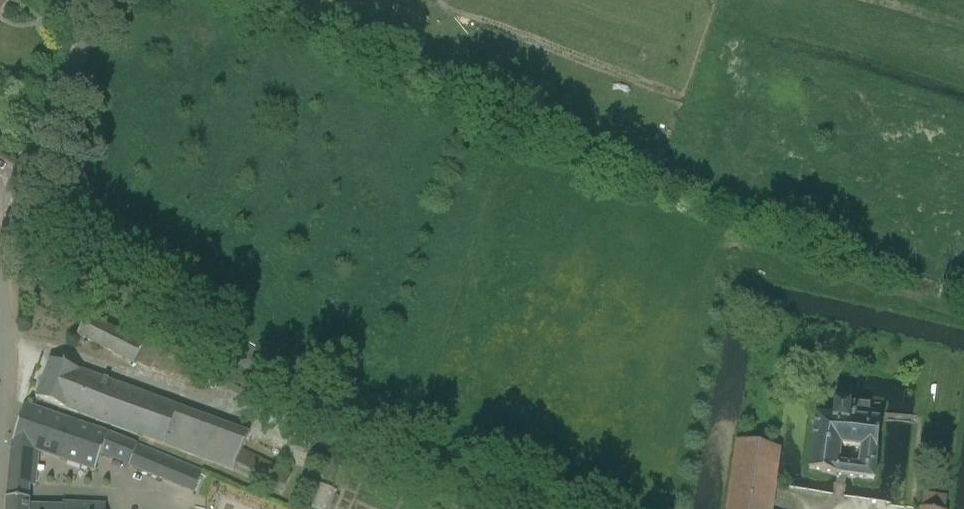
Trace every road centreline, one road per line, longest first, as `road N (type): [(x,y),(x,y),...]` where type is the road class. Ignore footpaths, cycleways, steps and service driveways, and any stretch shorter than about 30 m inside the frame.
road 1 (track): [(523,508),(5,237)]
road 2 (unclassified): [(0,401),(5,237),(30,189),(0,174)]

